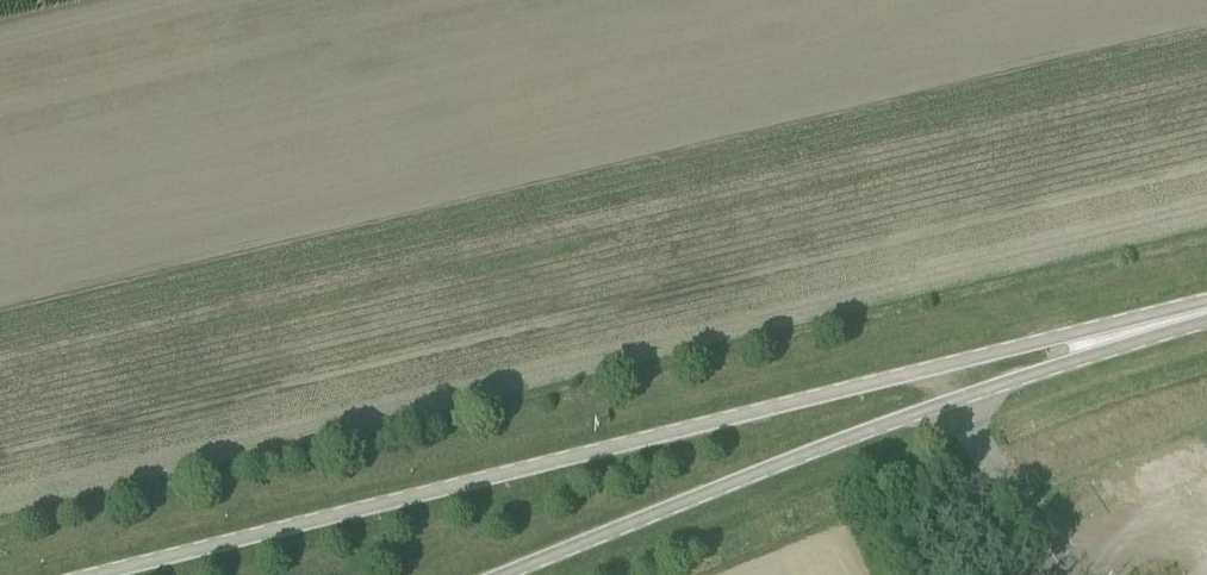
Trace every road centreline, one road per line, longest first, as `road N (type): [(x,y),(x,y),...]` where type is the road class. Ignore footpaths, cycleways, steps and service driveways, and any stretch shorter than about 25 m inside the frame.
road 1 (primary): [(1119,332),(104,574)]
road 2 (primary): [(498,574),(940,403)]
road 3 (primary): [(940,403),(1119,332)]
road 4 (unclassified): [(940,403),(1037,545)]

